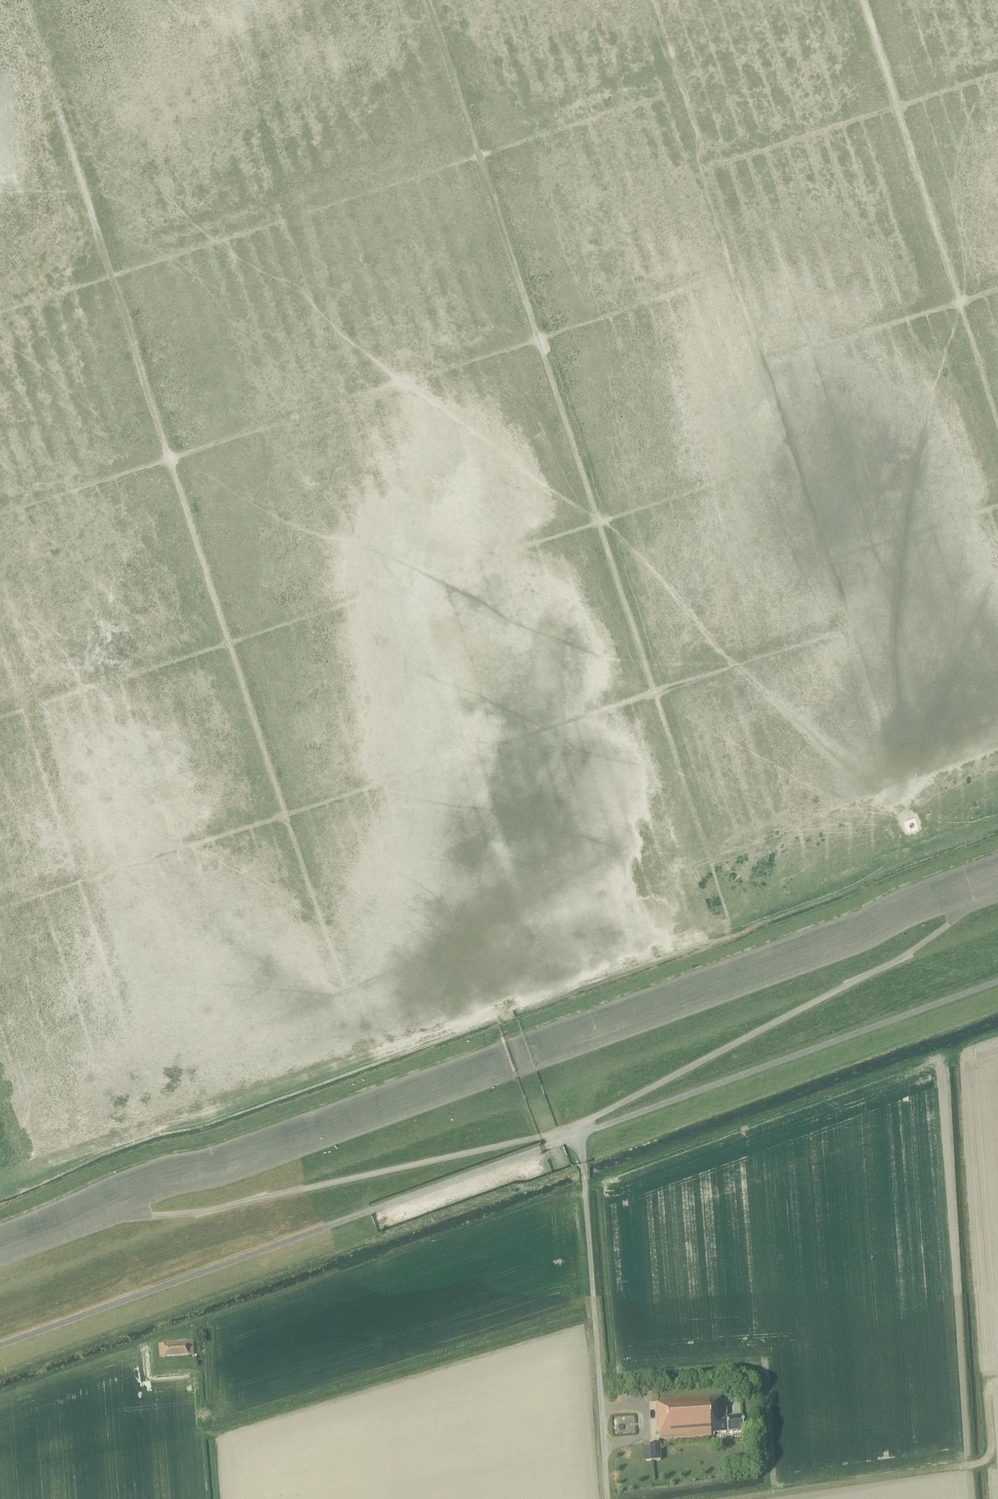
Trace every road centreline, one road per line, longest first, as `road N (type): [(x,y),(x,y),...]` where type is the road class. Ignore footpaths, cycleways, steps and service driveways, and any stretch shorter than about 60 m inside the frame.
road 1 (unclassified): [(0,1345),(577,1136)]
road 2 (unclassified): [(577,1136),(997,981)]
road 3 (unclassified): [(607,1498),(577,1136)]

